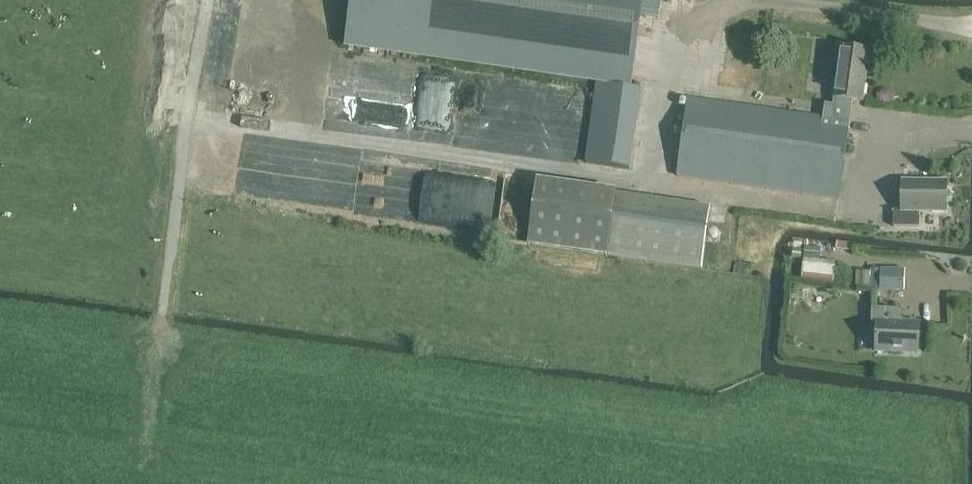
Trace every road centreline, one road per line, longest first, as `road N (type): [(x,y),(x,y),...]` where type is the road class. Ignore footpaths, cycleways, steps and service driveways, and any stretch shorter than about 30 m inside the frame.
road 1 (track): [(189,116),(652,183),(694,39),(731,6),(793,3),(971,23)]
road 2 (track): [(158,341),(209,0)]

